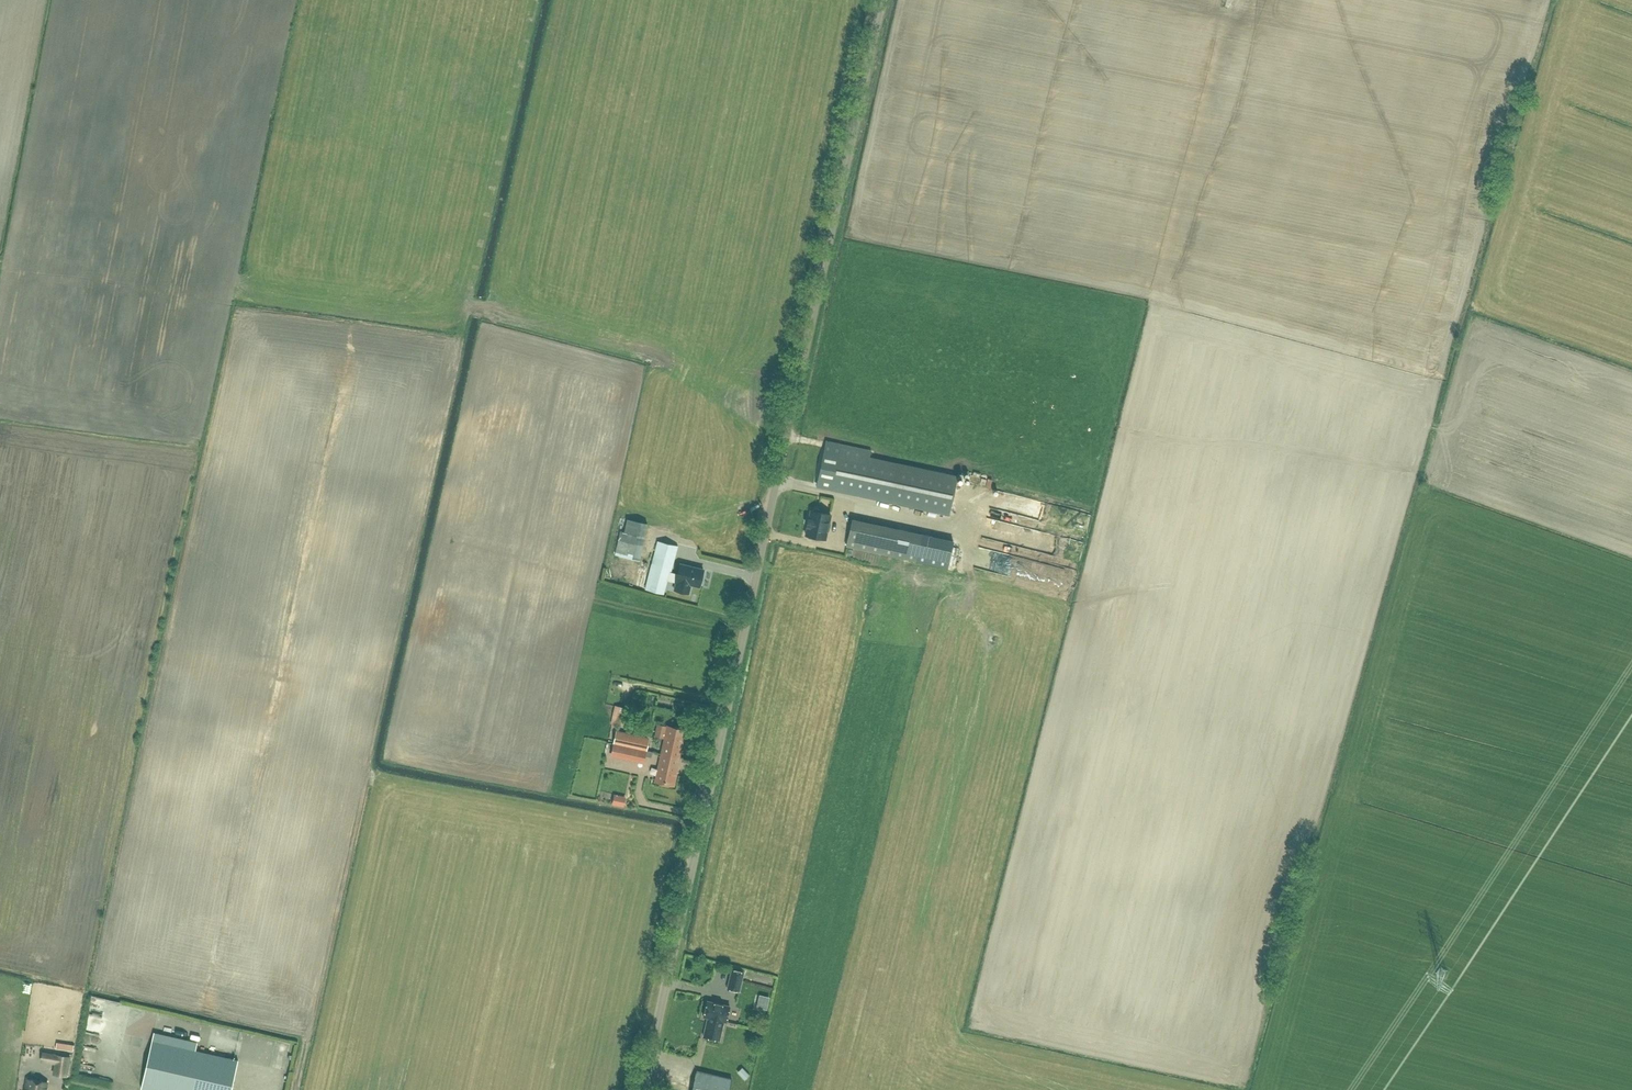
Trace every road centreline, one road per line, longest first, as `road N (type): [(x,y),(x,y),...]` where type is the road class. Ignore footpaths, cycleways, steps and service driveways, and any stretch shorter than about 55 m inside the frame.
road 1 (unclassified): [(642,1089),(881,0)]

